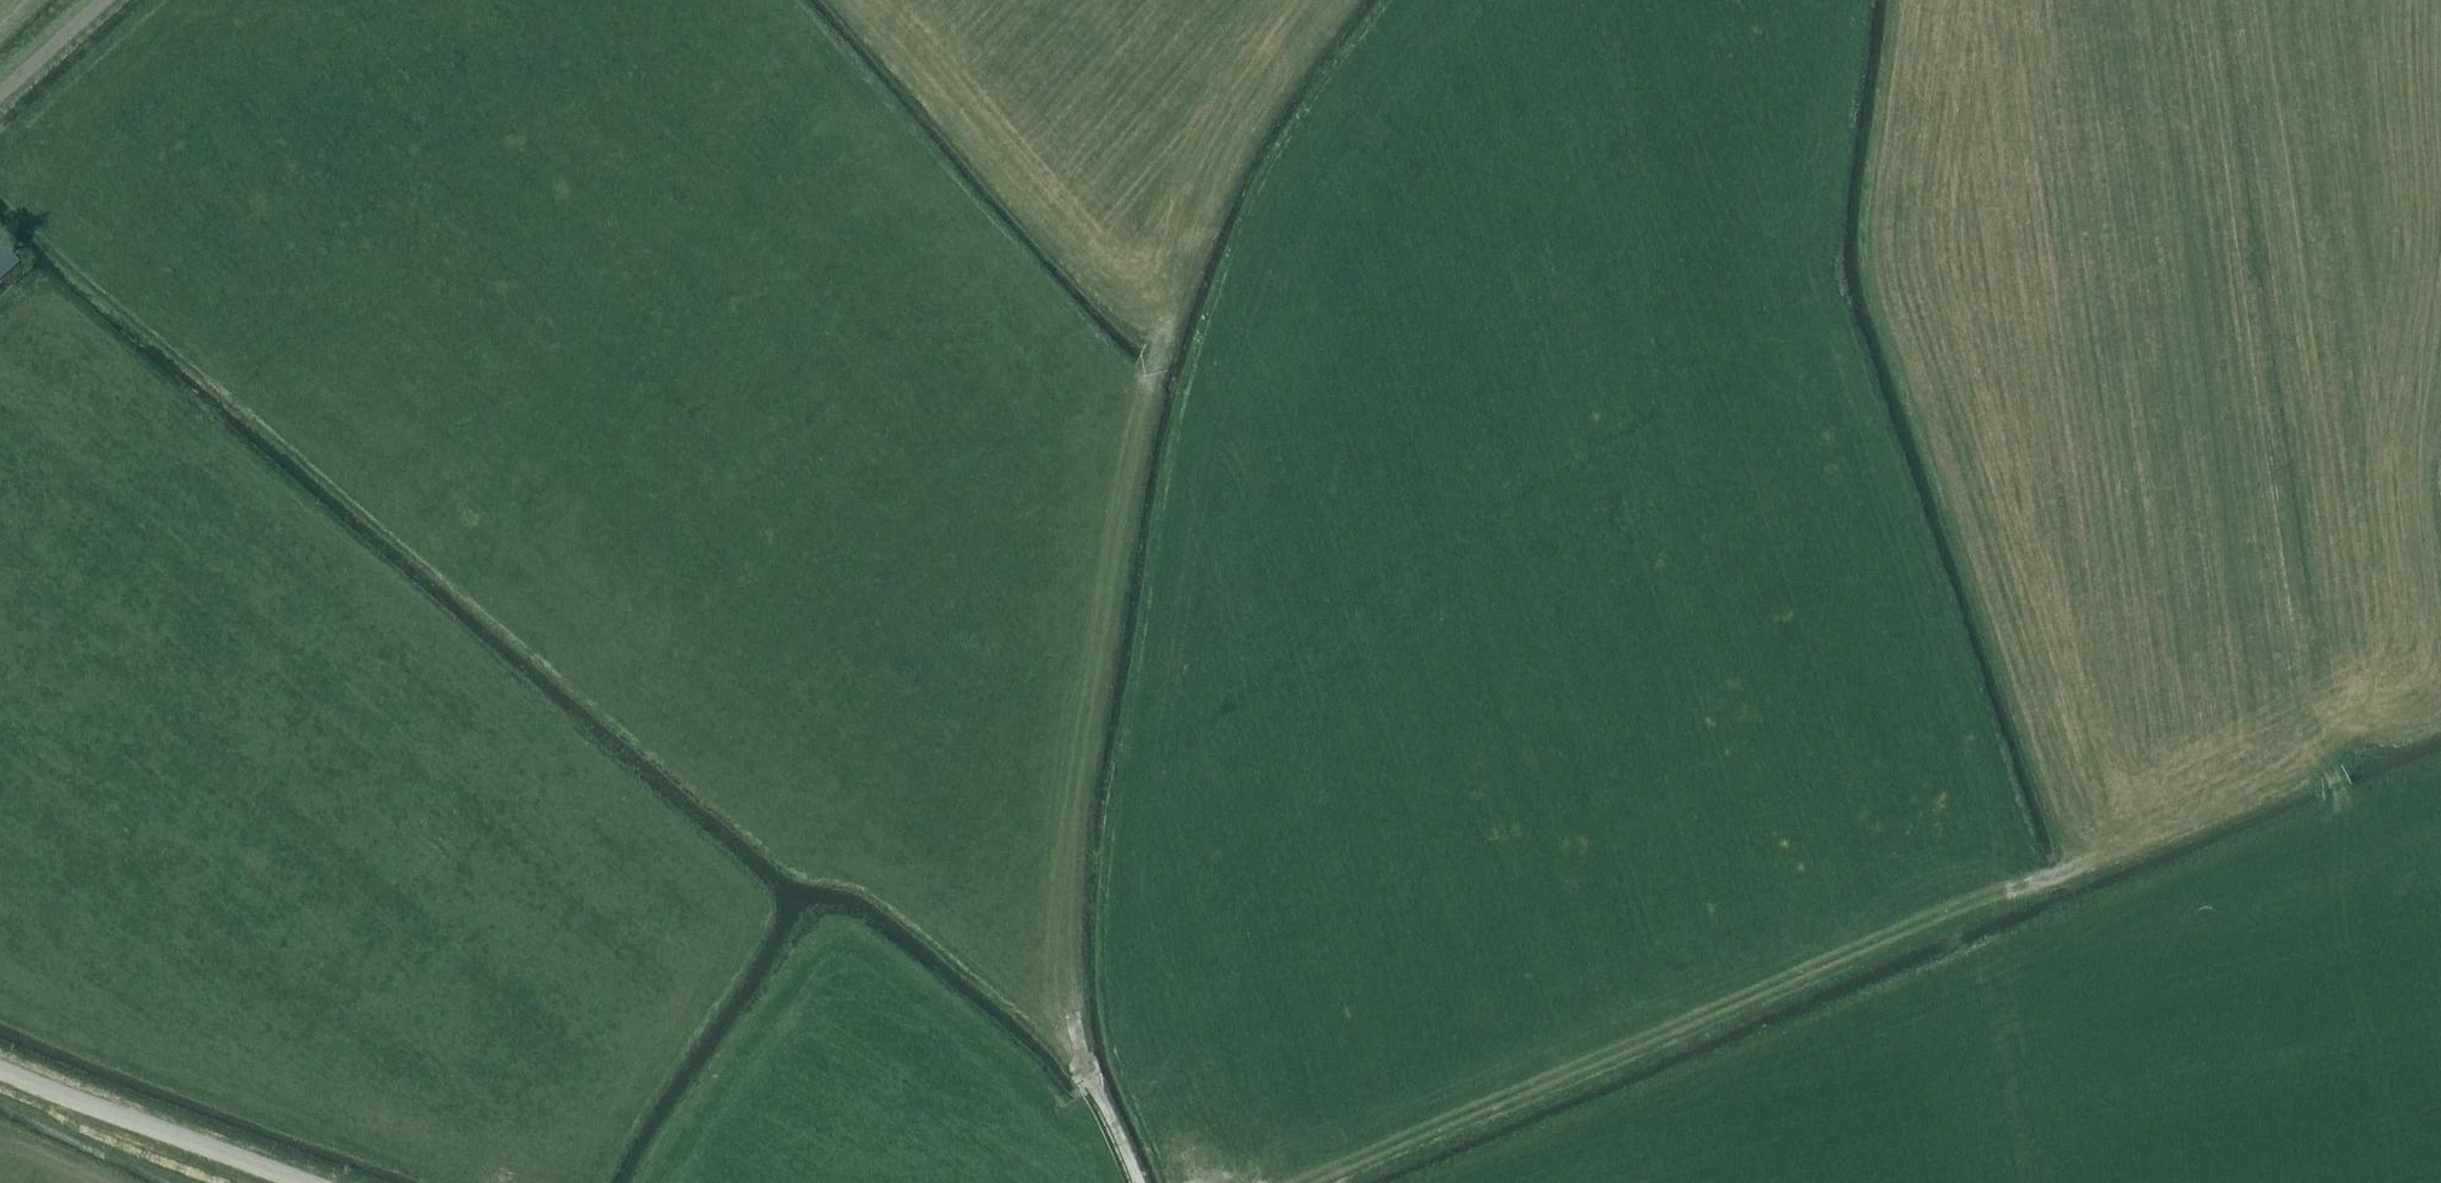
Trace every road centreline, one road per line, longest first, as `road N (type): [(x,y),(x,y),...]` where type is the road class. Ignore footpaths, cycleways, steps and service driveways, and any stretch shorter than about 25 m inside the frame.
road 1 (unclassified): [(308,1182),(0,1067)]
road 2 (track): [(0,93),(104,0)]
road 3 (track): [(1138,1182),(1083,1063)]

